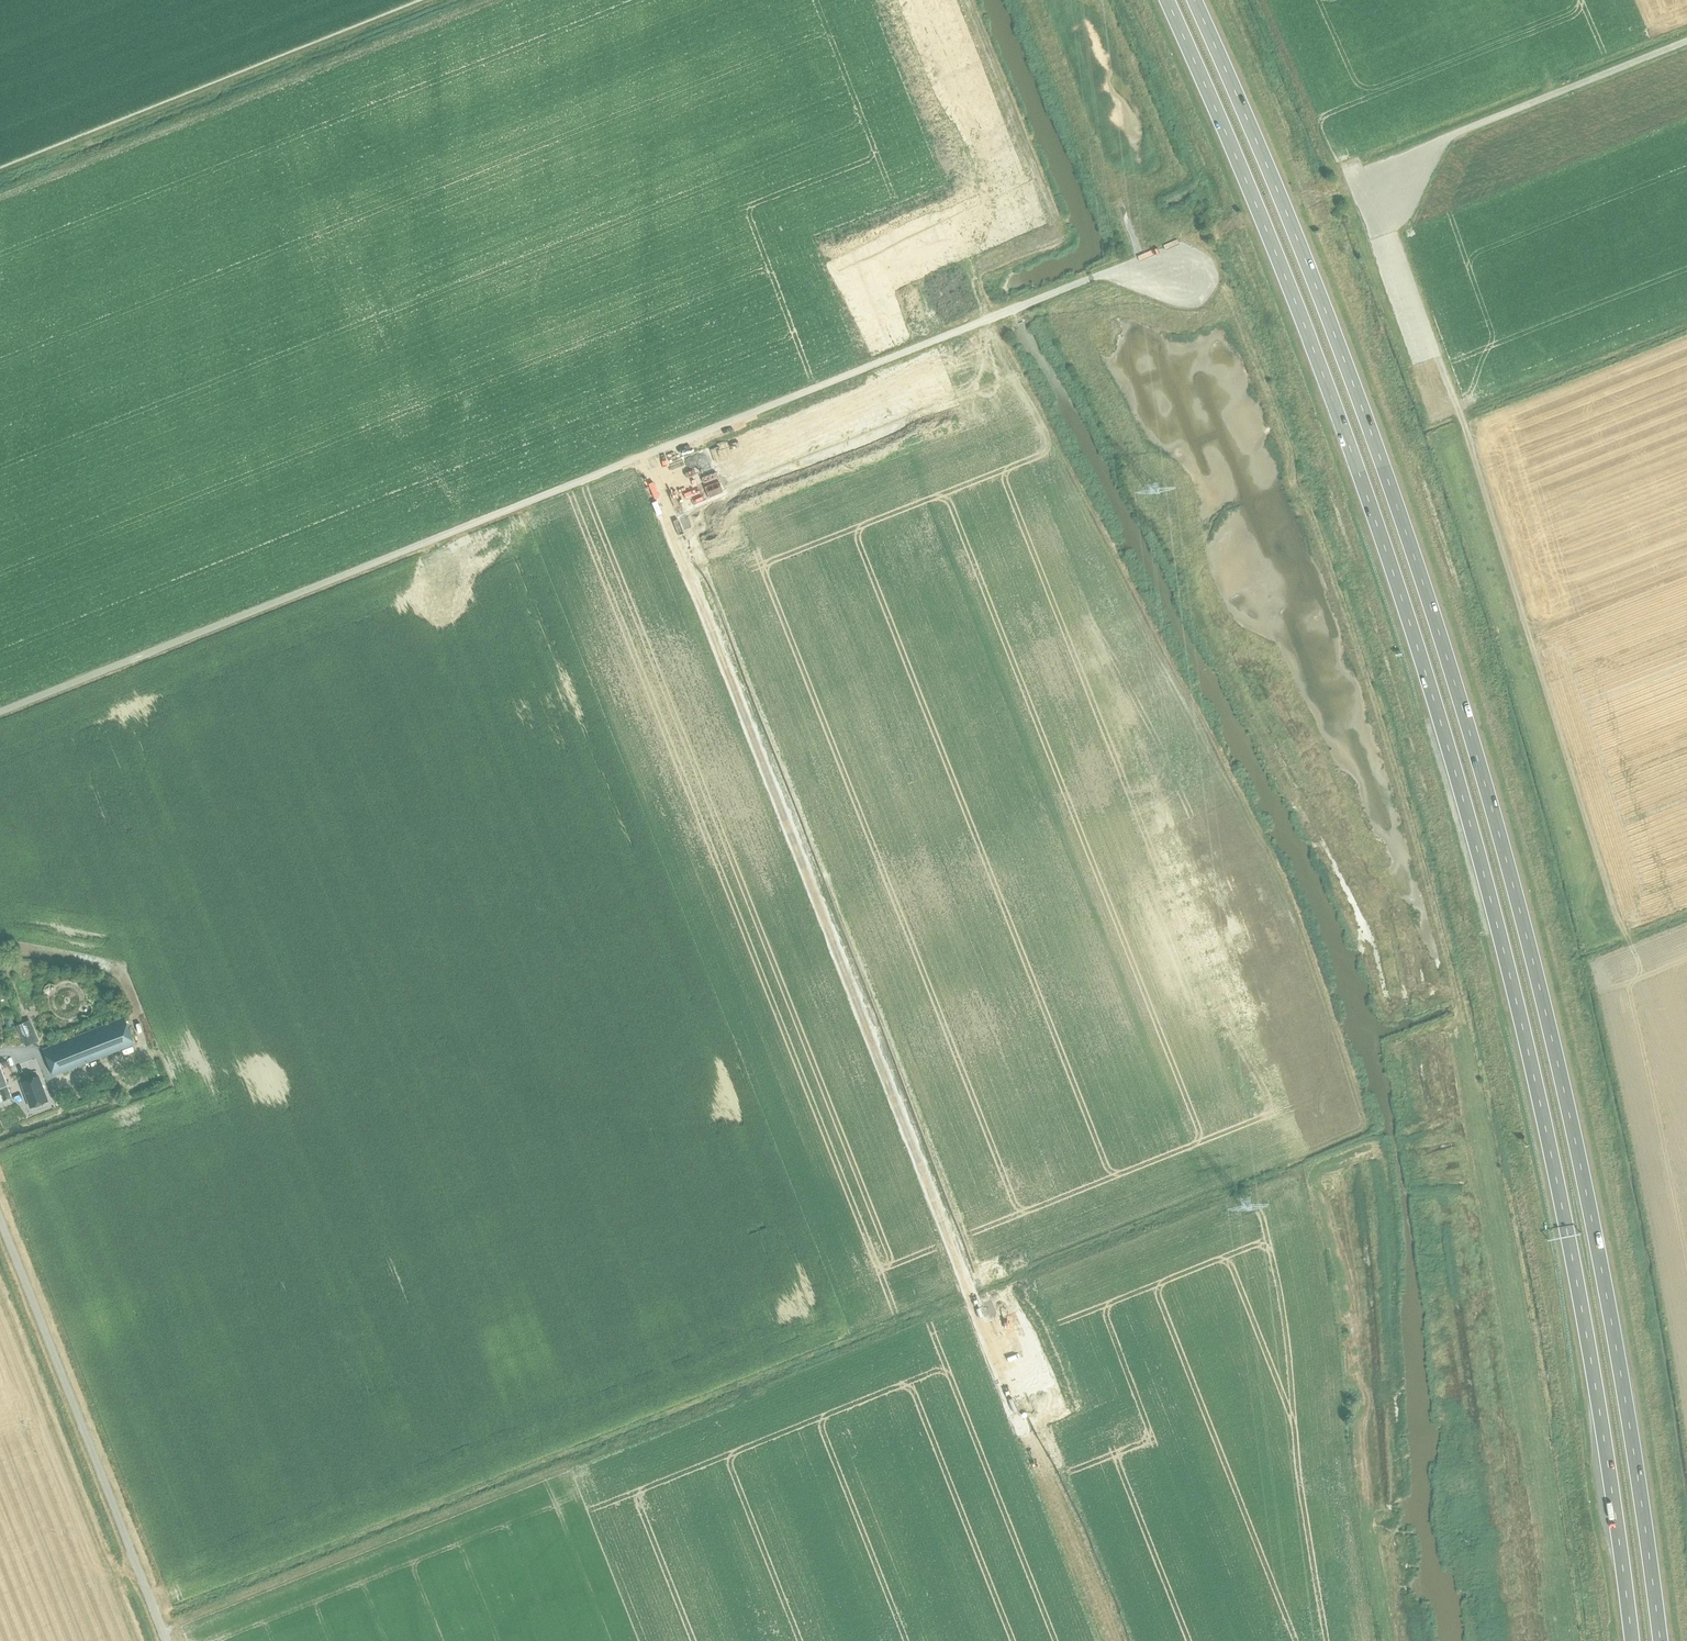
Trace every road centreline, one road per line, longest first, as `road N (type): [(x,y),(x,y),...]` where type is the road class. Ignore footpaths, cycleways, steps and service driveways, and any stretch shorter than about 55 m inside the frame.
road 1 (trunk): [(1659,1640),(1593,1216),(1495,815),(1324,302),(1195,0)]
road 2 (trunk): [(1168,0),(1333,400),(1472,826),(1566,1220),(1632,1640)]
road 3 (unclassified): [(0,712),(1112,272)]
road 4 (unclassified): [(167,1640),(0,1220)]
road 5 (unclassified): [(1437,144),(1405,198),(1390,244),(1423,340),(1409,347),(1350,177)]
road 6 (unclassified): [(1437,144),(1686,44)]
road 7 (unclassified): [(1112,272),(1188,296),(1200,284),(1201,267),(1186,254),(1164,254)]

